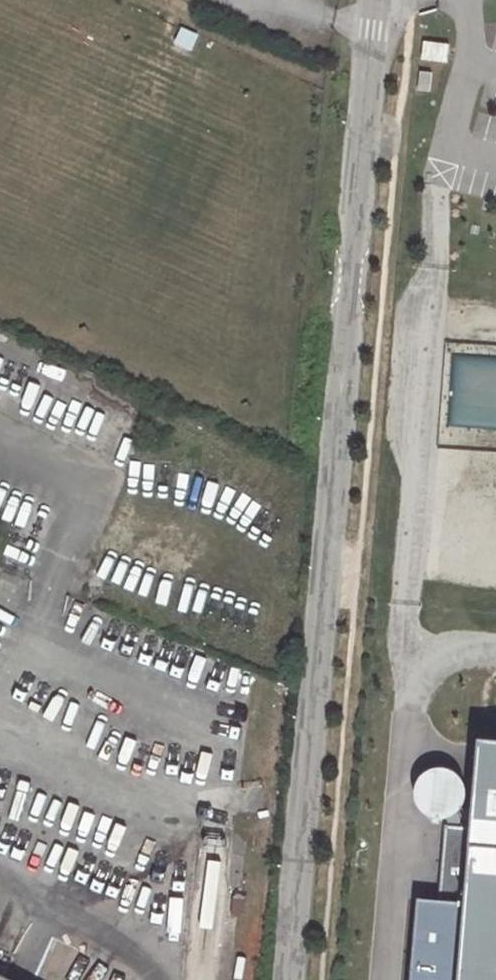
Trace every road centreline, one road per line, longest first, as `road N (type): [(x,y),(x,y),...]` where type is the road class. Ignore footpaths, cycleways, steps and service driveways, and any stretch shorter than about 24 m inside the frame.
road 1 (unclassified): [(375,0),(292,979)]

